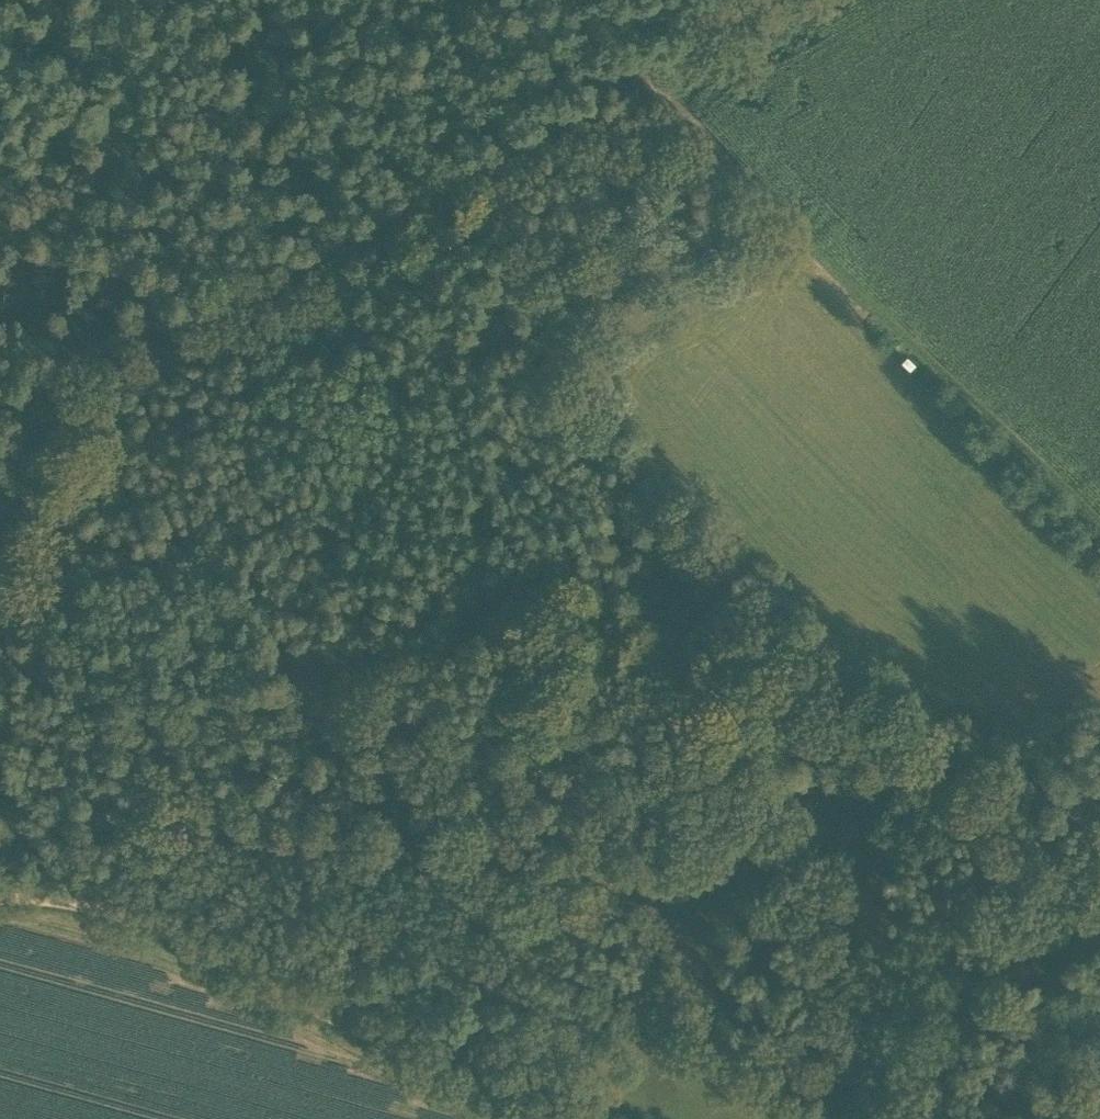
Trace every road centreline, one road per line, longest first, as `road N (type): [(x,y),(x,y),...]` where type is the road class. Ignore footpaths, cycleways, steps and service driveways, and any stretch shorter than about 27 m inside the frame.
road 1 (track): [(744,0),(443,186),(0,398)]
road 2 (track): [(508,1118),(87,897),(0,894)]
road 3 (track): [(779,224),(623,75)]

